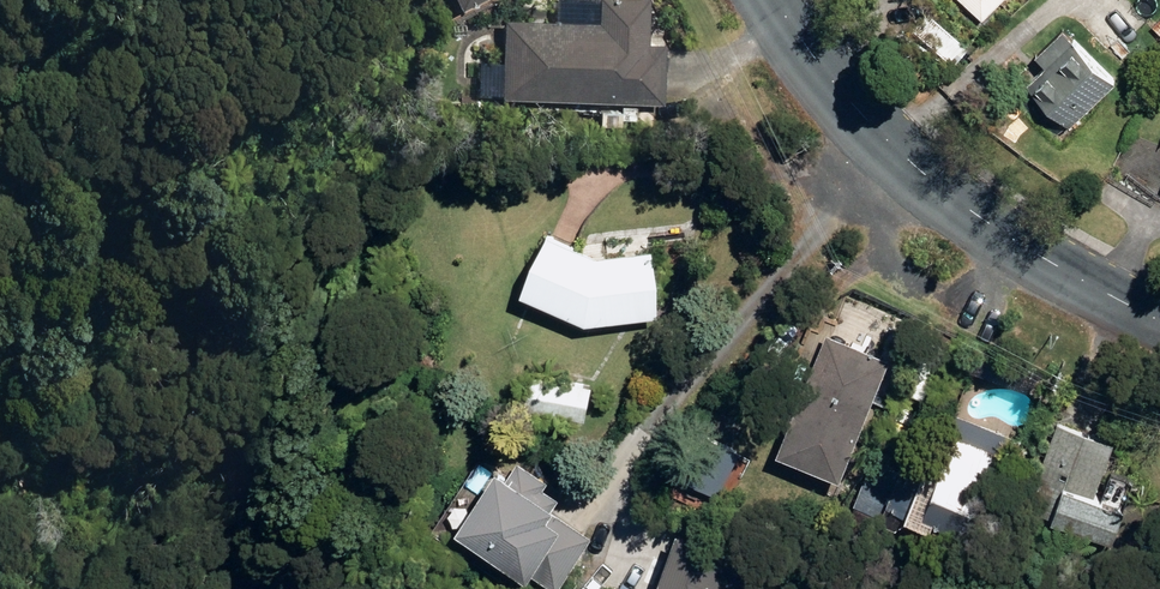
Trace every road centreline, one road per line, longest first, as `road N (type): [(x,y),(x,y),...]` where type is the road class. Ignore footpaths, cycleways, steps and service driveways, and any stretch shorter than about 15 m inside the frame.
road 1 (secondary): [(1159,310),(975,219),(885,141),(774,0)]

